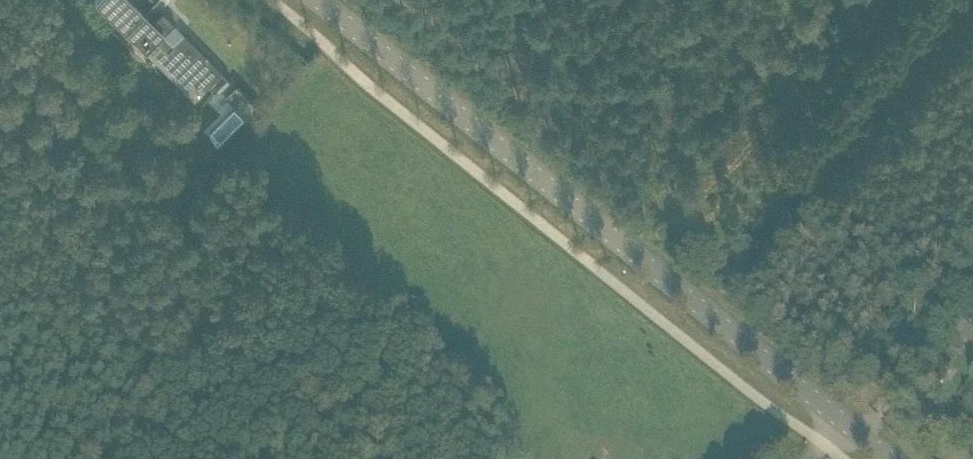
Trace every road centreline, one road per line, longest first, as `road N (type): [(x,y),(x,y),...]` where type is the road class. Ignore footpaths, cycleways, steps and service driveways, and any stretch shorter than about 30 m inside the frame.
road 1 (tertiary): [(887,458),(316,0)]

